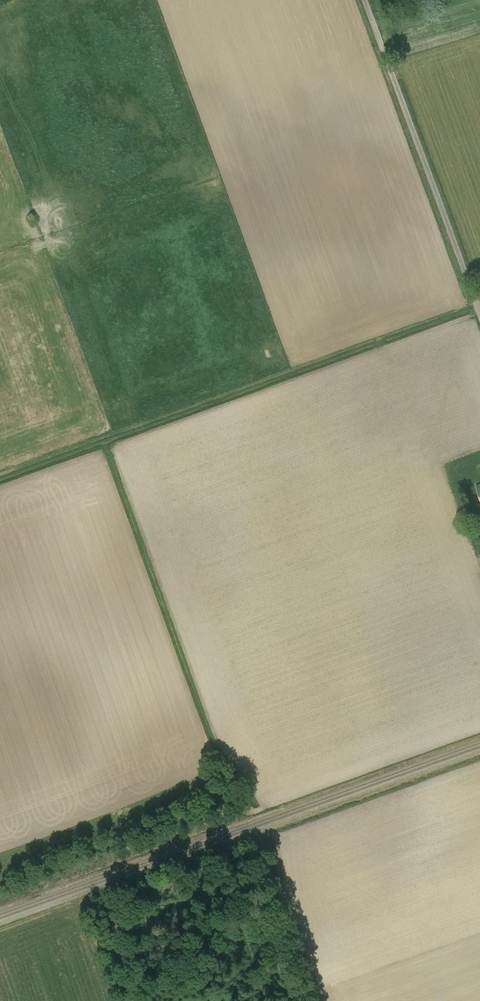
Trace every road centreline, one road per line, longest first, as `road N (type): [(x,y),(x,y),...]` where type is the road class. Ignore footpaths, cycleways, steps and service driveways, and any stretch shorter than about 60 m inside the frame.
road 1 (unclassified): [(479,313),(365,0)]

